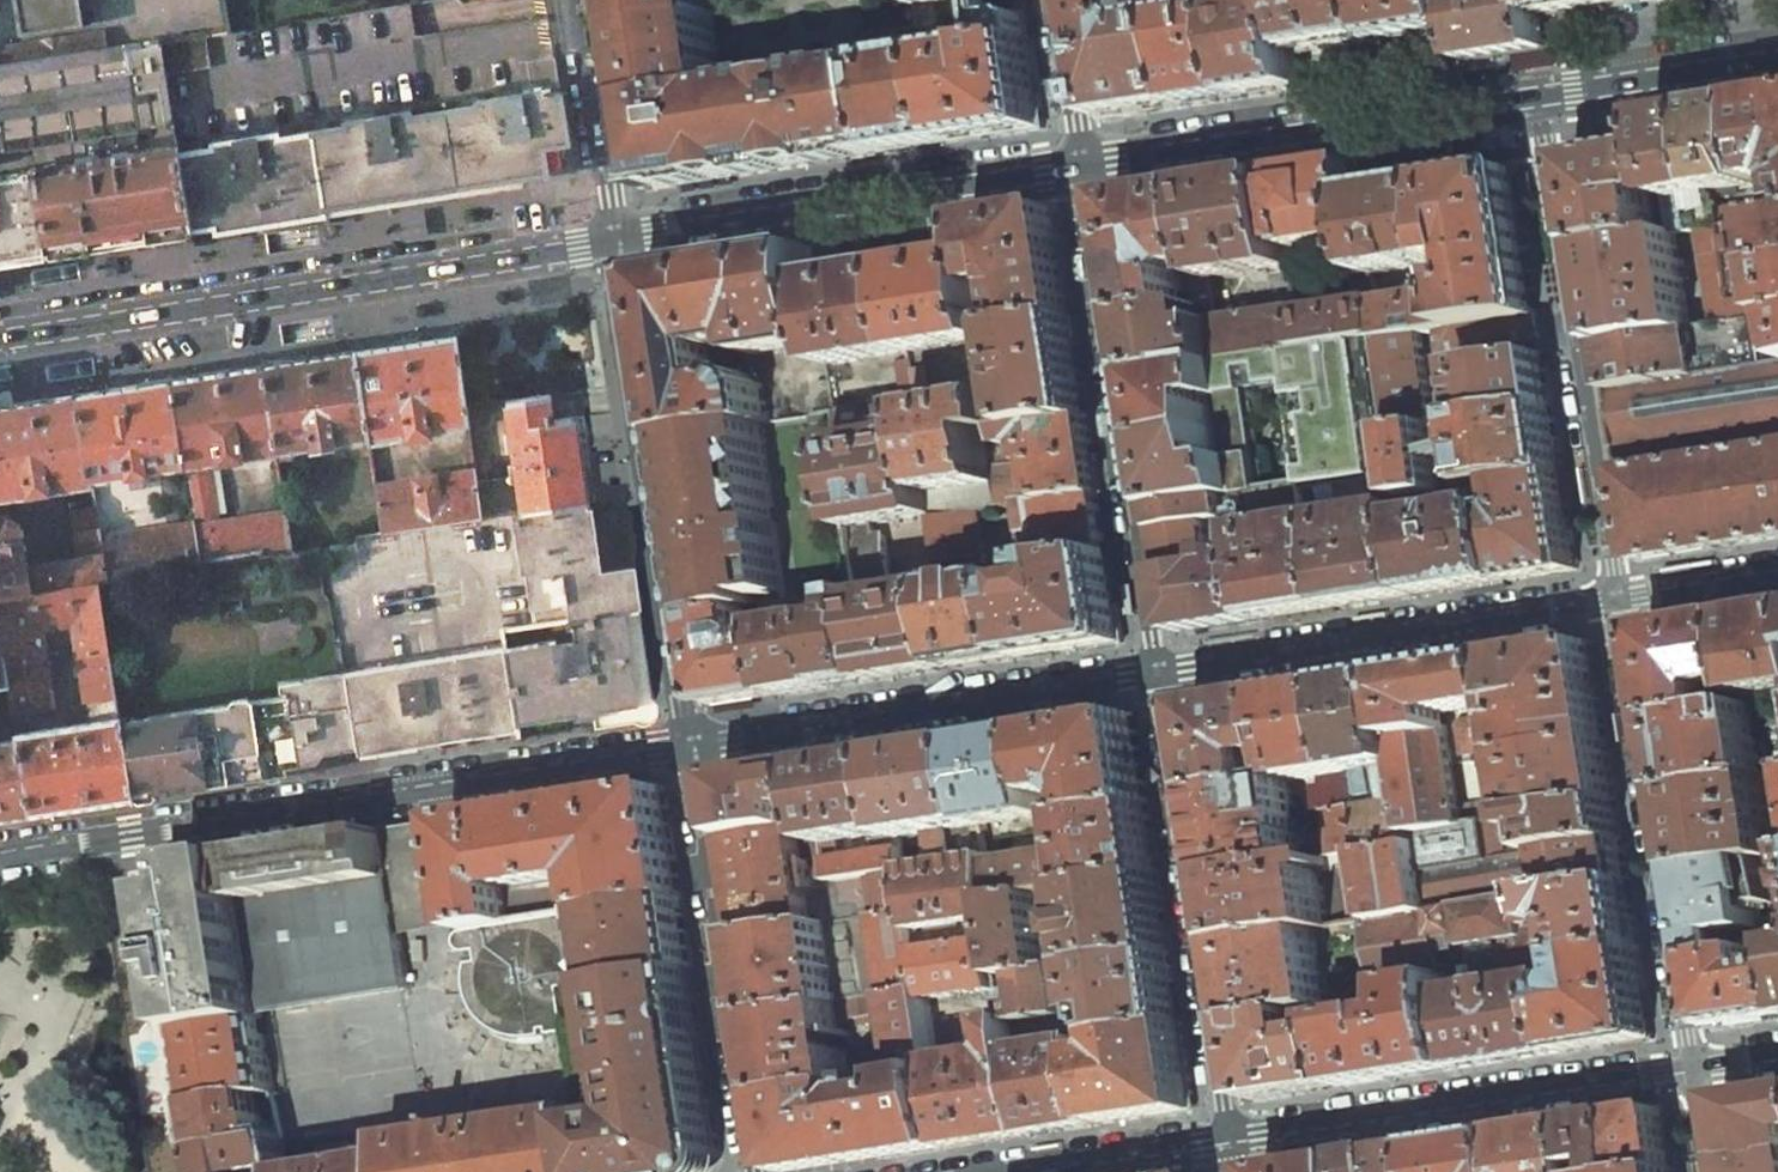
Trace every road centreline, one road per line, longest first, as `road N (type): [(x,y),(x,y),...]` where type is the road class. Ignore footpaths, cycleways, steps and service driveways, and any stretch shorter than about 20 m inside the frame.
road 1 (residential): [(0,860),(690,750)]
road 2 (secondary): [(615,241),(0,338)]
road 3 (residential): [(615,241),(690,750)]
road 4 (residential): [(1154,675),(1083,168)]
road 5 (residential): [(1614,593),(1534,91)]
road 6 (residential): [(1688,1070),(1614,593)]
road 7 (residential): [(1226,1145),(1154,675)]
road 8 (secondary): [(1083,168),(615,241)]
road 9 (residential): [(690,750),(1154,675)]
road 10 (residential): [(1688,1070),(1226,1145)]
road 11 (residential): [(1154,675),(1614,593)]
road 12 (secondary): [(1534,91),(1083,168)]
road 13 (residential): [(690,750),(759,1171)]
road 14 (secondary): [(1777,51),(1534,91)]
road 15 (residential): [(583,0),(615,241)]
road 16 (residential): [(1083,168),(1056,0)]
road 17 (residential): [(1226,1145),(1060,1171)]
road 18 (residential): [(1614,593),(1777,570)]

